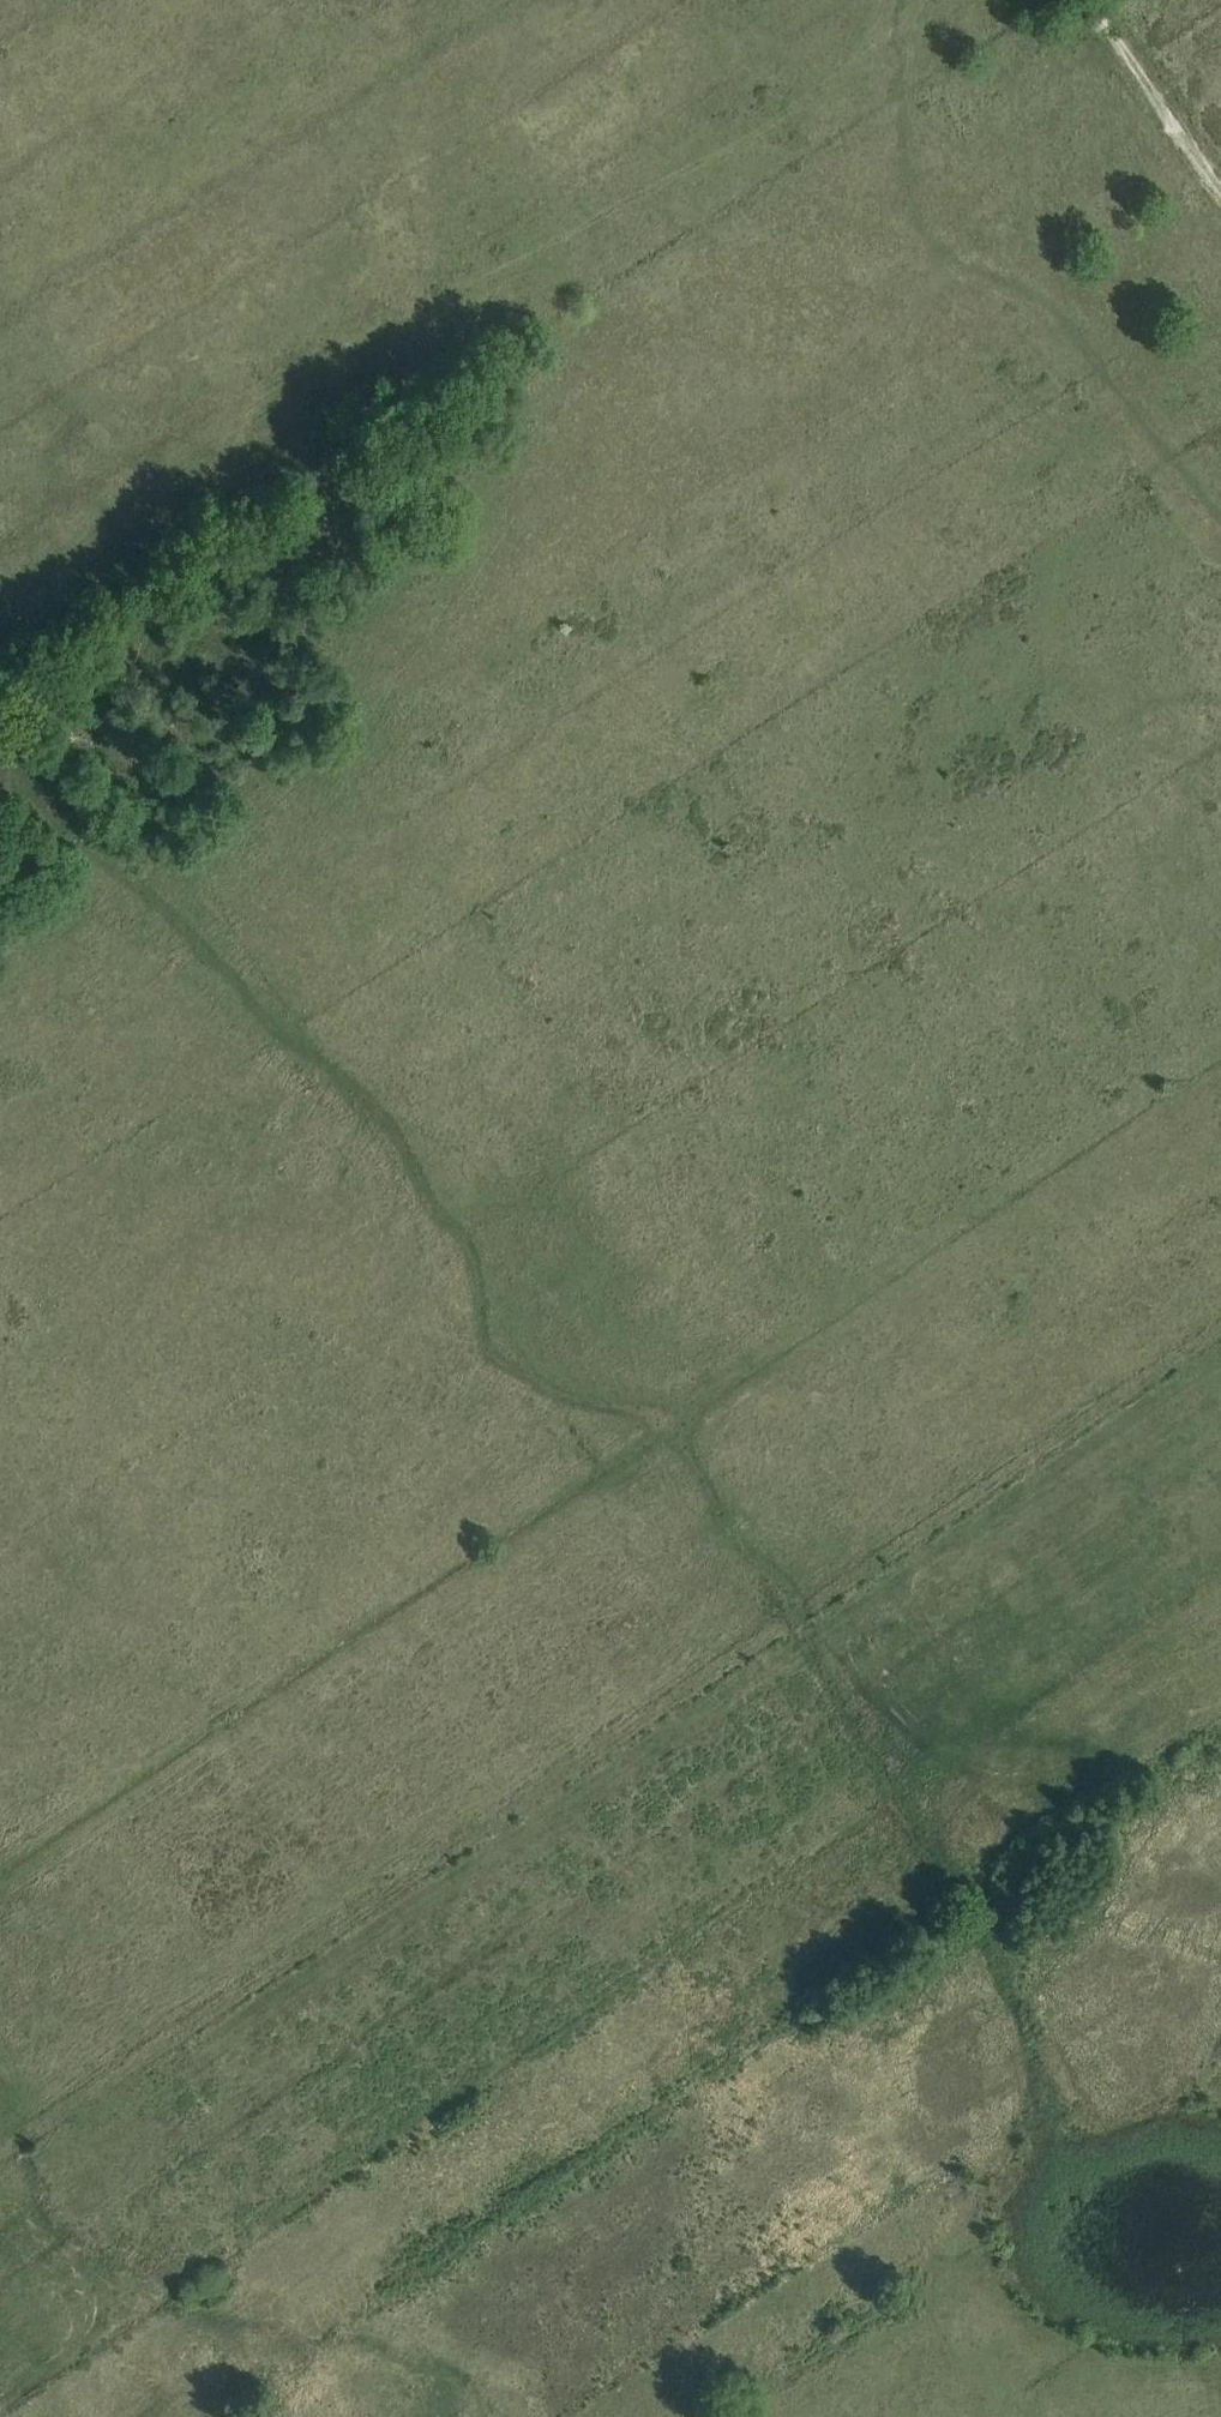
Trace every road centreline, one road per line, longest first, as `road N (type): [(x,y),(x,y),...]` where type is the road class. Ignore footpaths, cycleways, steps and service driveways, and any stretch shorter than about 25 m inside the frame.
road 1 (track): [(1086,0),(1220,197)]

